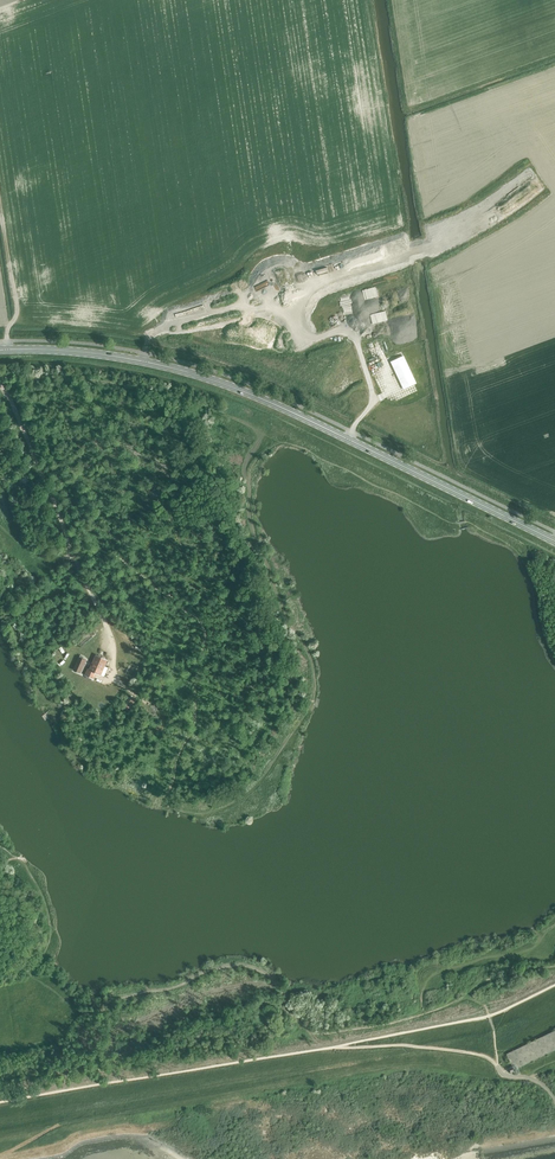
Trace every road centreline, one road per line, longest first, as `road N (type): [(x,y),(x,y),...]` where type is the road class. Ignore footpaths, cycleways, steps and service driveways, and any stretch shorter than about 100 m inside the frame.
road 1 (track): [(504,1075),(431,1061),(380,1065),(0,1132)]
road 2 (primary): [(409,467),(189,372),(90,351),(0,348)]
road 3 (track): [(110,675),(112,641),(75,565),(18,410),(0,385)]
road 4 (primary): [(308,293),(435,247),(479,218)]
road 5 (primary): [(479,218),(304,280)]
road 6 (primary): [(107,336),(159,336),(271,303)]
road 7 (primary): [(267,292),(107,336)]
road 8 (primary): [(554,541),(409,467)]
road 9 (track): [(7,340),(17,310),(0,212)]

